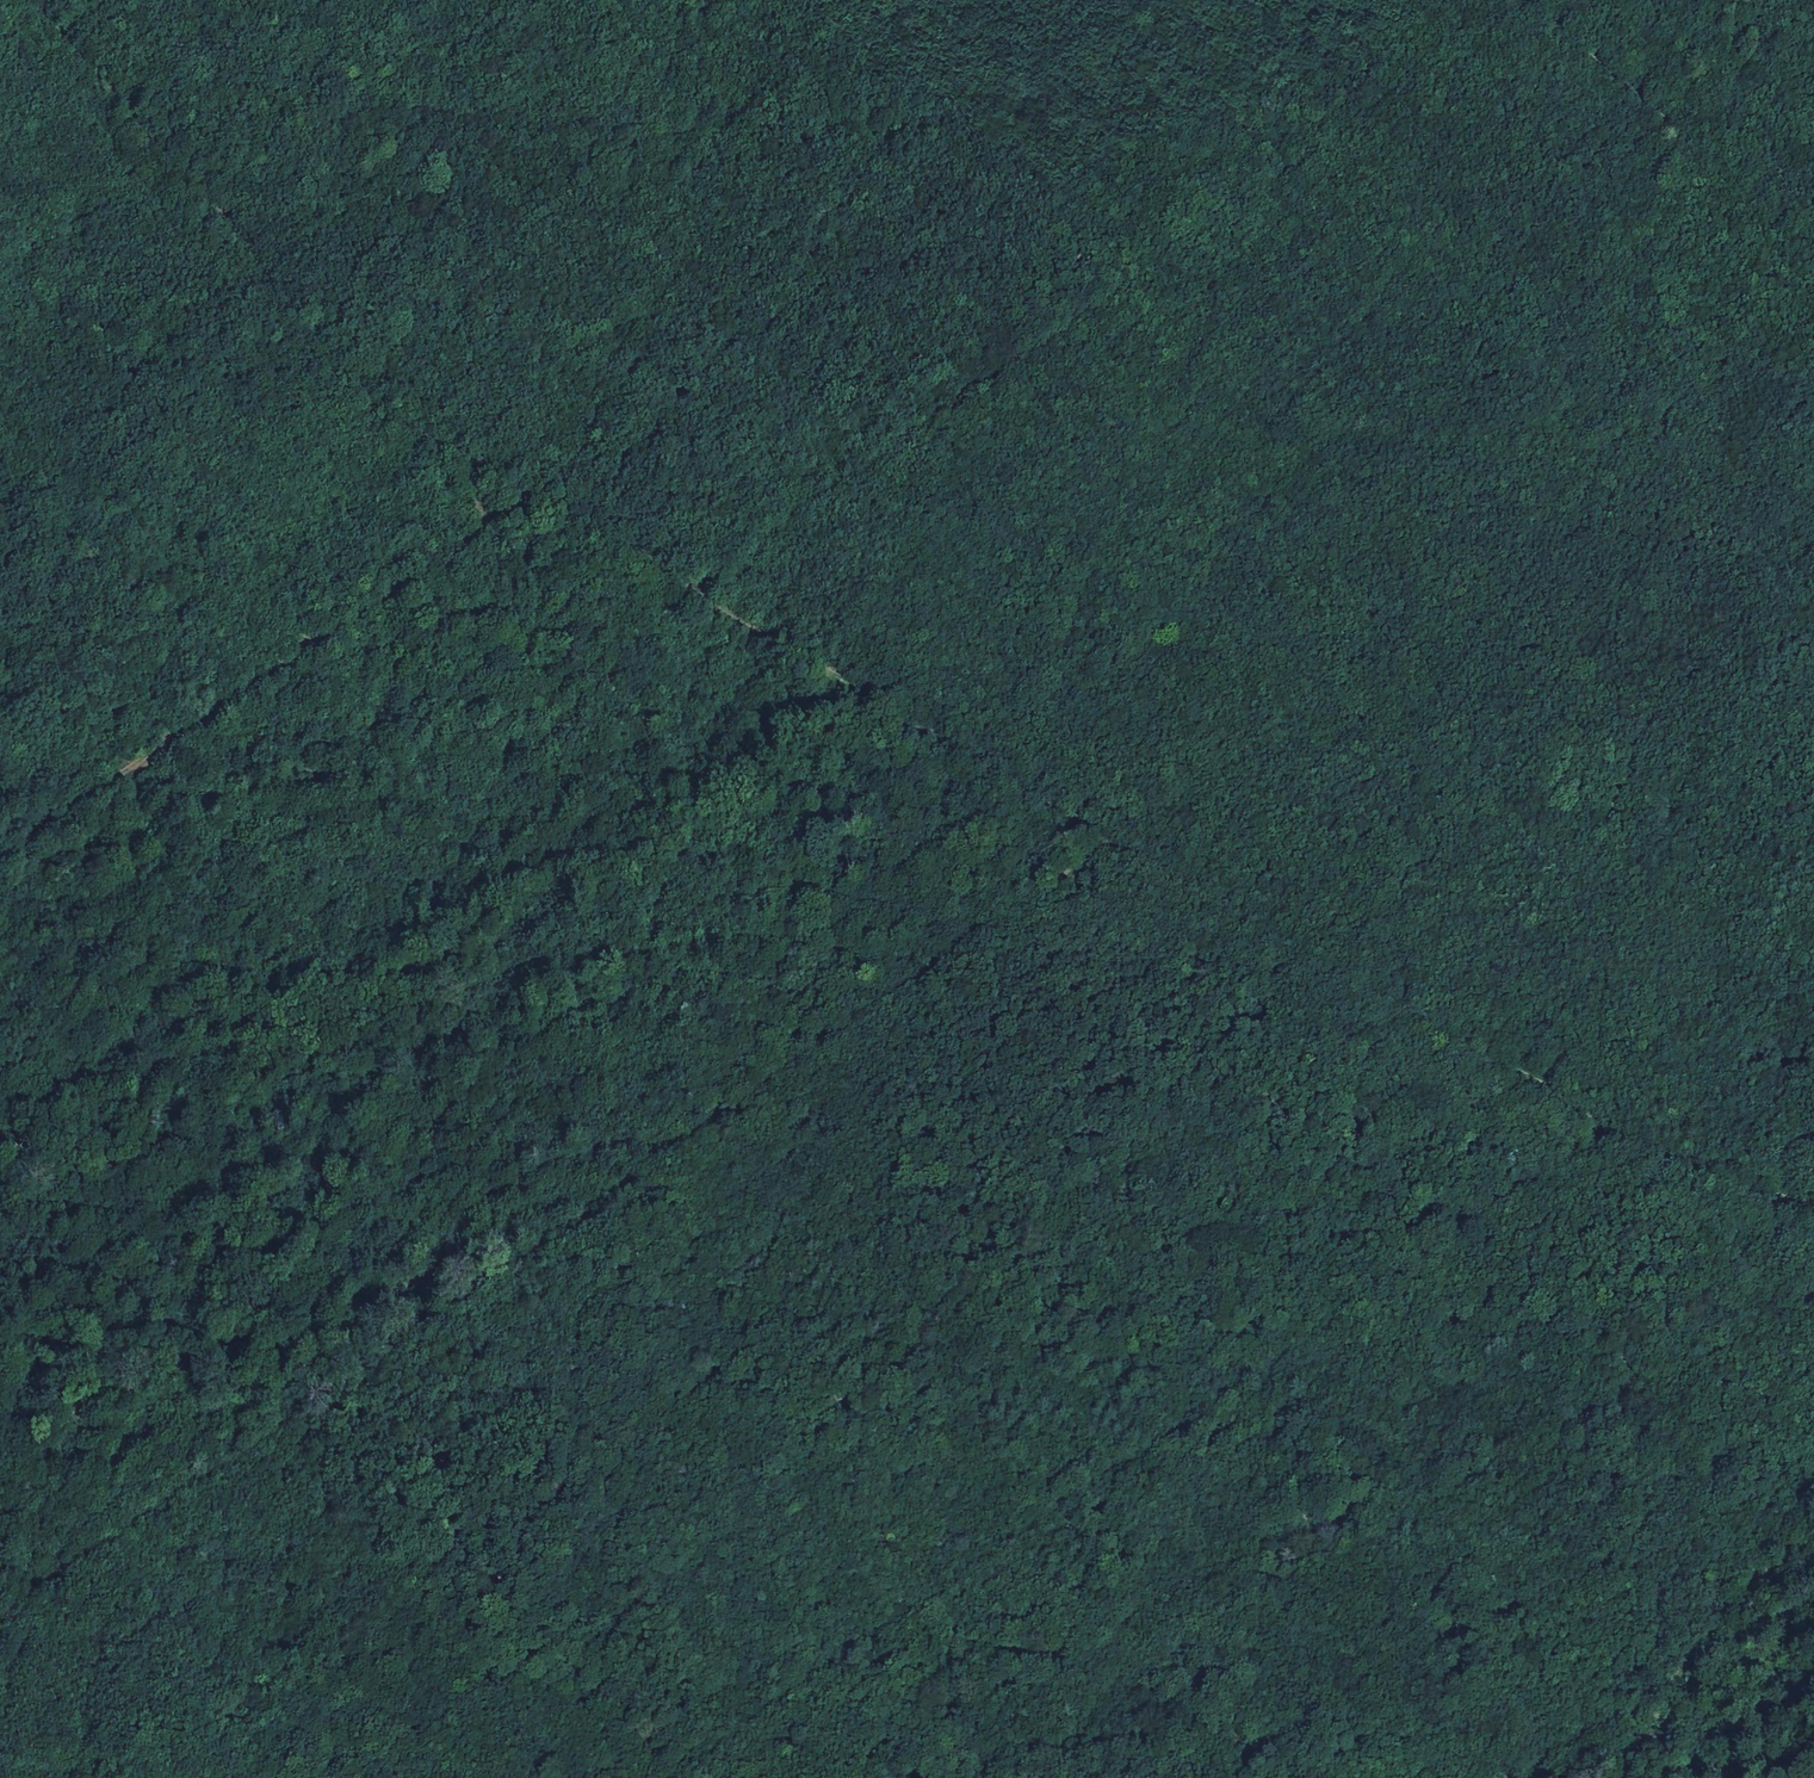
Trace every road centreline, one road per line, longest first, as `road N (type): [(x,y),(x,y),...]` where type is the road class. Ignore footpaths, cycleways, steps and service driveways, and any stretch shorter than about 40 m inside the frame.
road 1 (track): [(1813,1214),(1589,1119),(383,406),(318,345),(25,0)]
road 2 (track): [(1516,1777),(1652,1712),(1761,1595),(1813,1484)]

